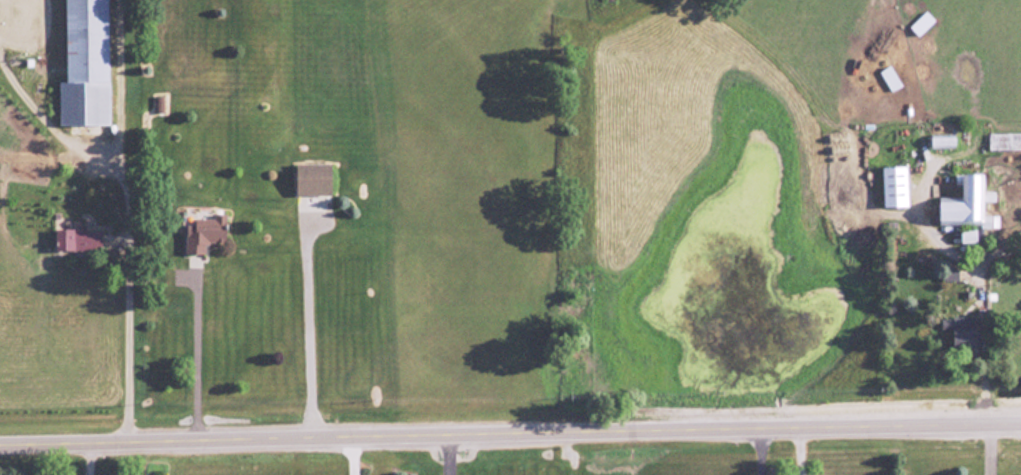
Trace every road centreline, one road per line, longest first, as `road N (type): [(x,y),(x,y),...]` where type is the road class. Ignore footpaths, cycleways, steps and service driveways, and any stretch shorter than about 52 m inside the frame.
road 1 (tertiary): [(1020,421),(0,442)]

